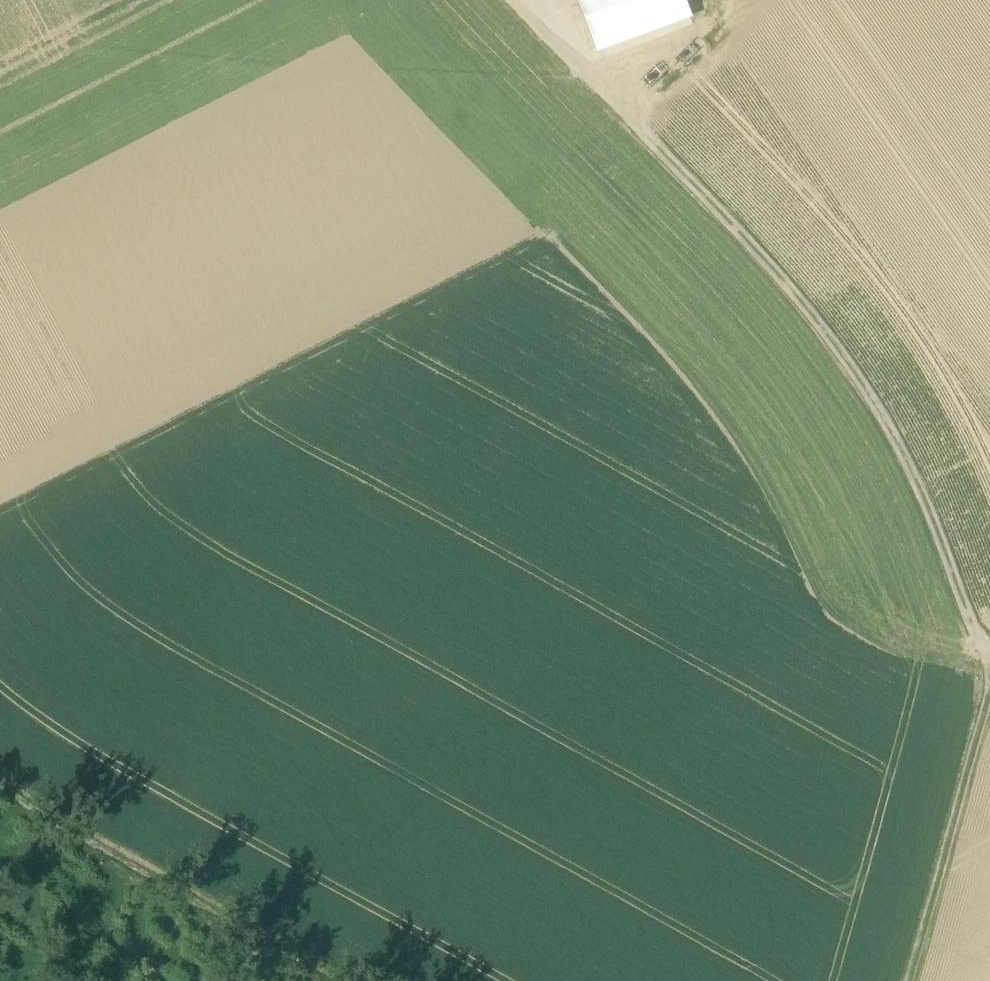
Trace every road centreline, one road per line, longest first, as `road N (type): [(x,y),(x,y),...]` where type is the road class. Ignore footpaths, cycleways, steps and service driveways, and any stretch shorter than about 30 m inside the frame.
road 1 (track): [(989,652),(935,511),(864,376),(745,233),(616,106)]
road 2 (track): [(989,703),(913,980)]

